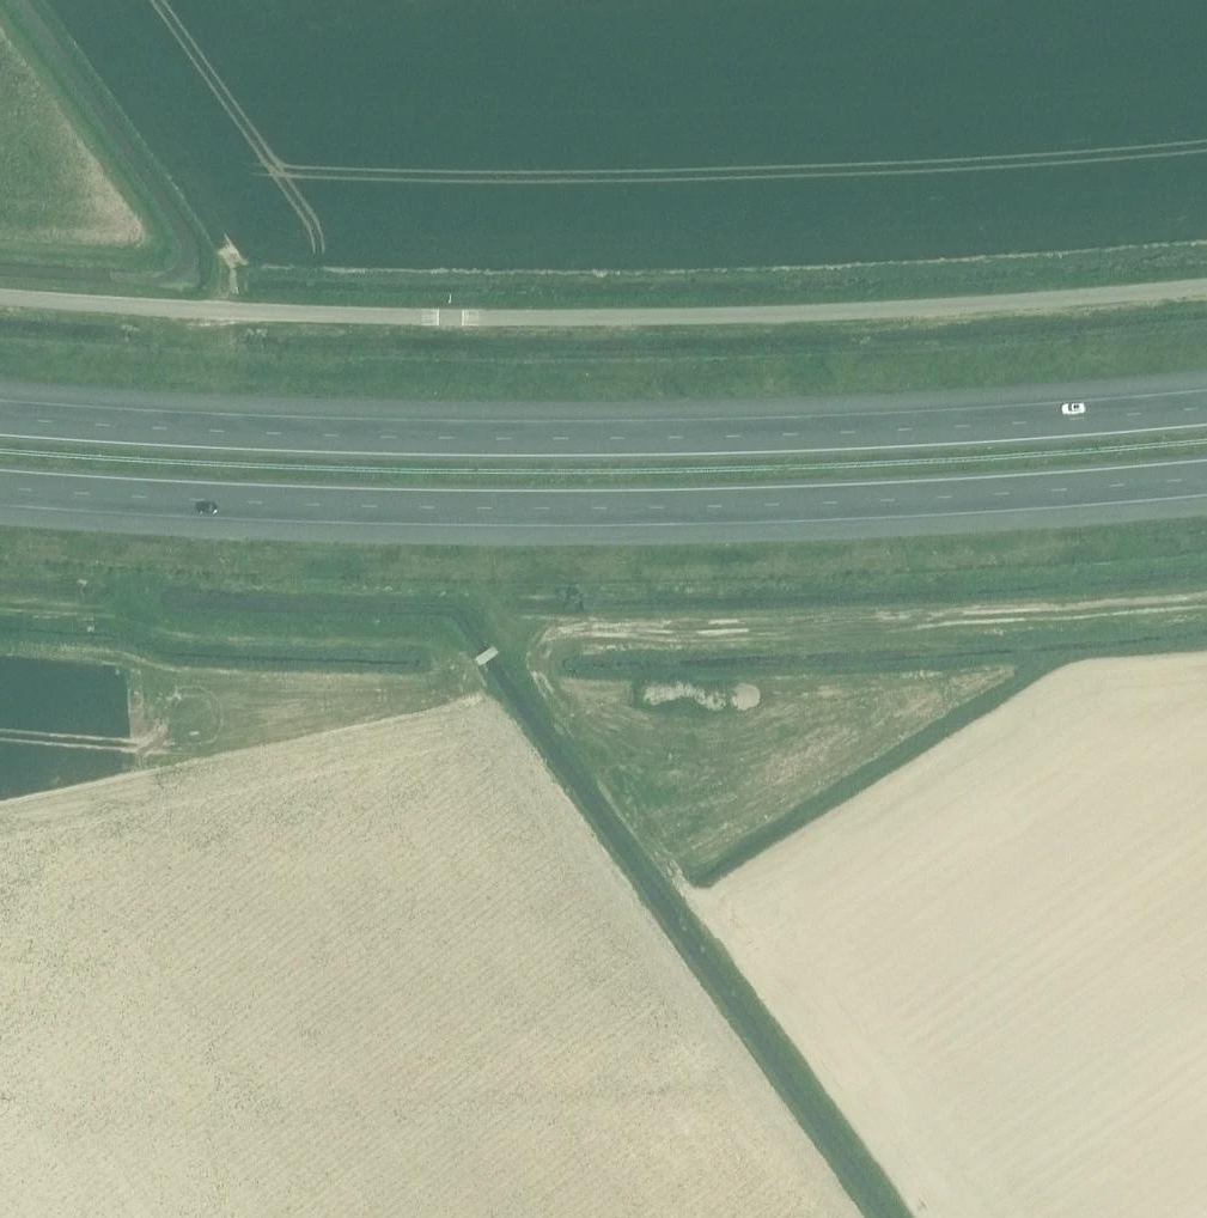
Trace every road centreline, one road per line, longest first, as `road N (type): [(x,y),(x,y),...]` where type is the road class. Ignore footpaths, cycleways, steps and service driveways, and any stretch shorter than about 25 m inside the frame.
road 1 (motorway): [(0,487),(370,508),(721,509),(1206,479)]
road 2 (motorway): [(1206,409),(731,438),(375,437),(0,416)]
road 3 (unclassified): [(1206,285),(970,306),(553,317),(0,297)]

